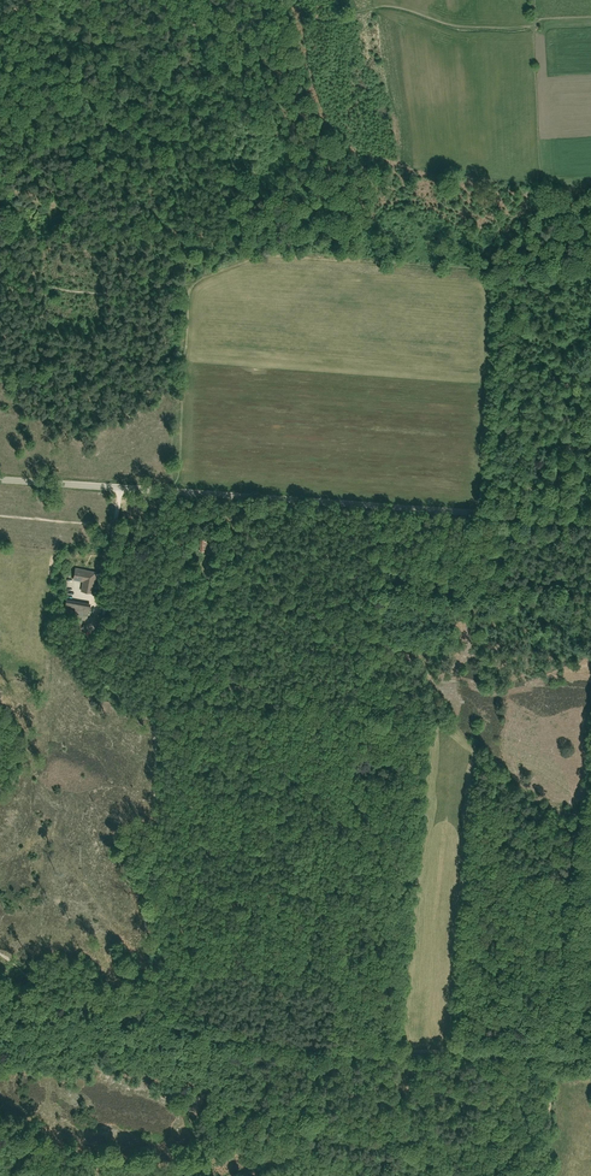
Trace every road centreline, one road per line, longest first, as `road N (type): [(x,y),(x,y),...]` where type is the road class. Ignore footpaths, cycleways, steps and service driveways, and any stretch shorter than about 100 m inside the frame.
road 1 (unclassified): [(590,522),(0,479)]
road 2 (track): [(217,1030),(329,1049),(590,1054)]

